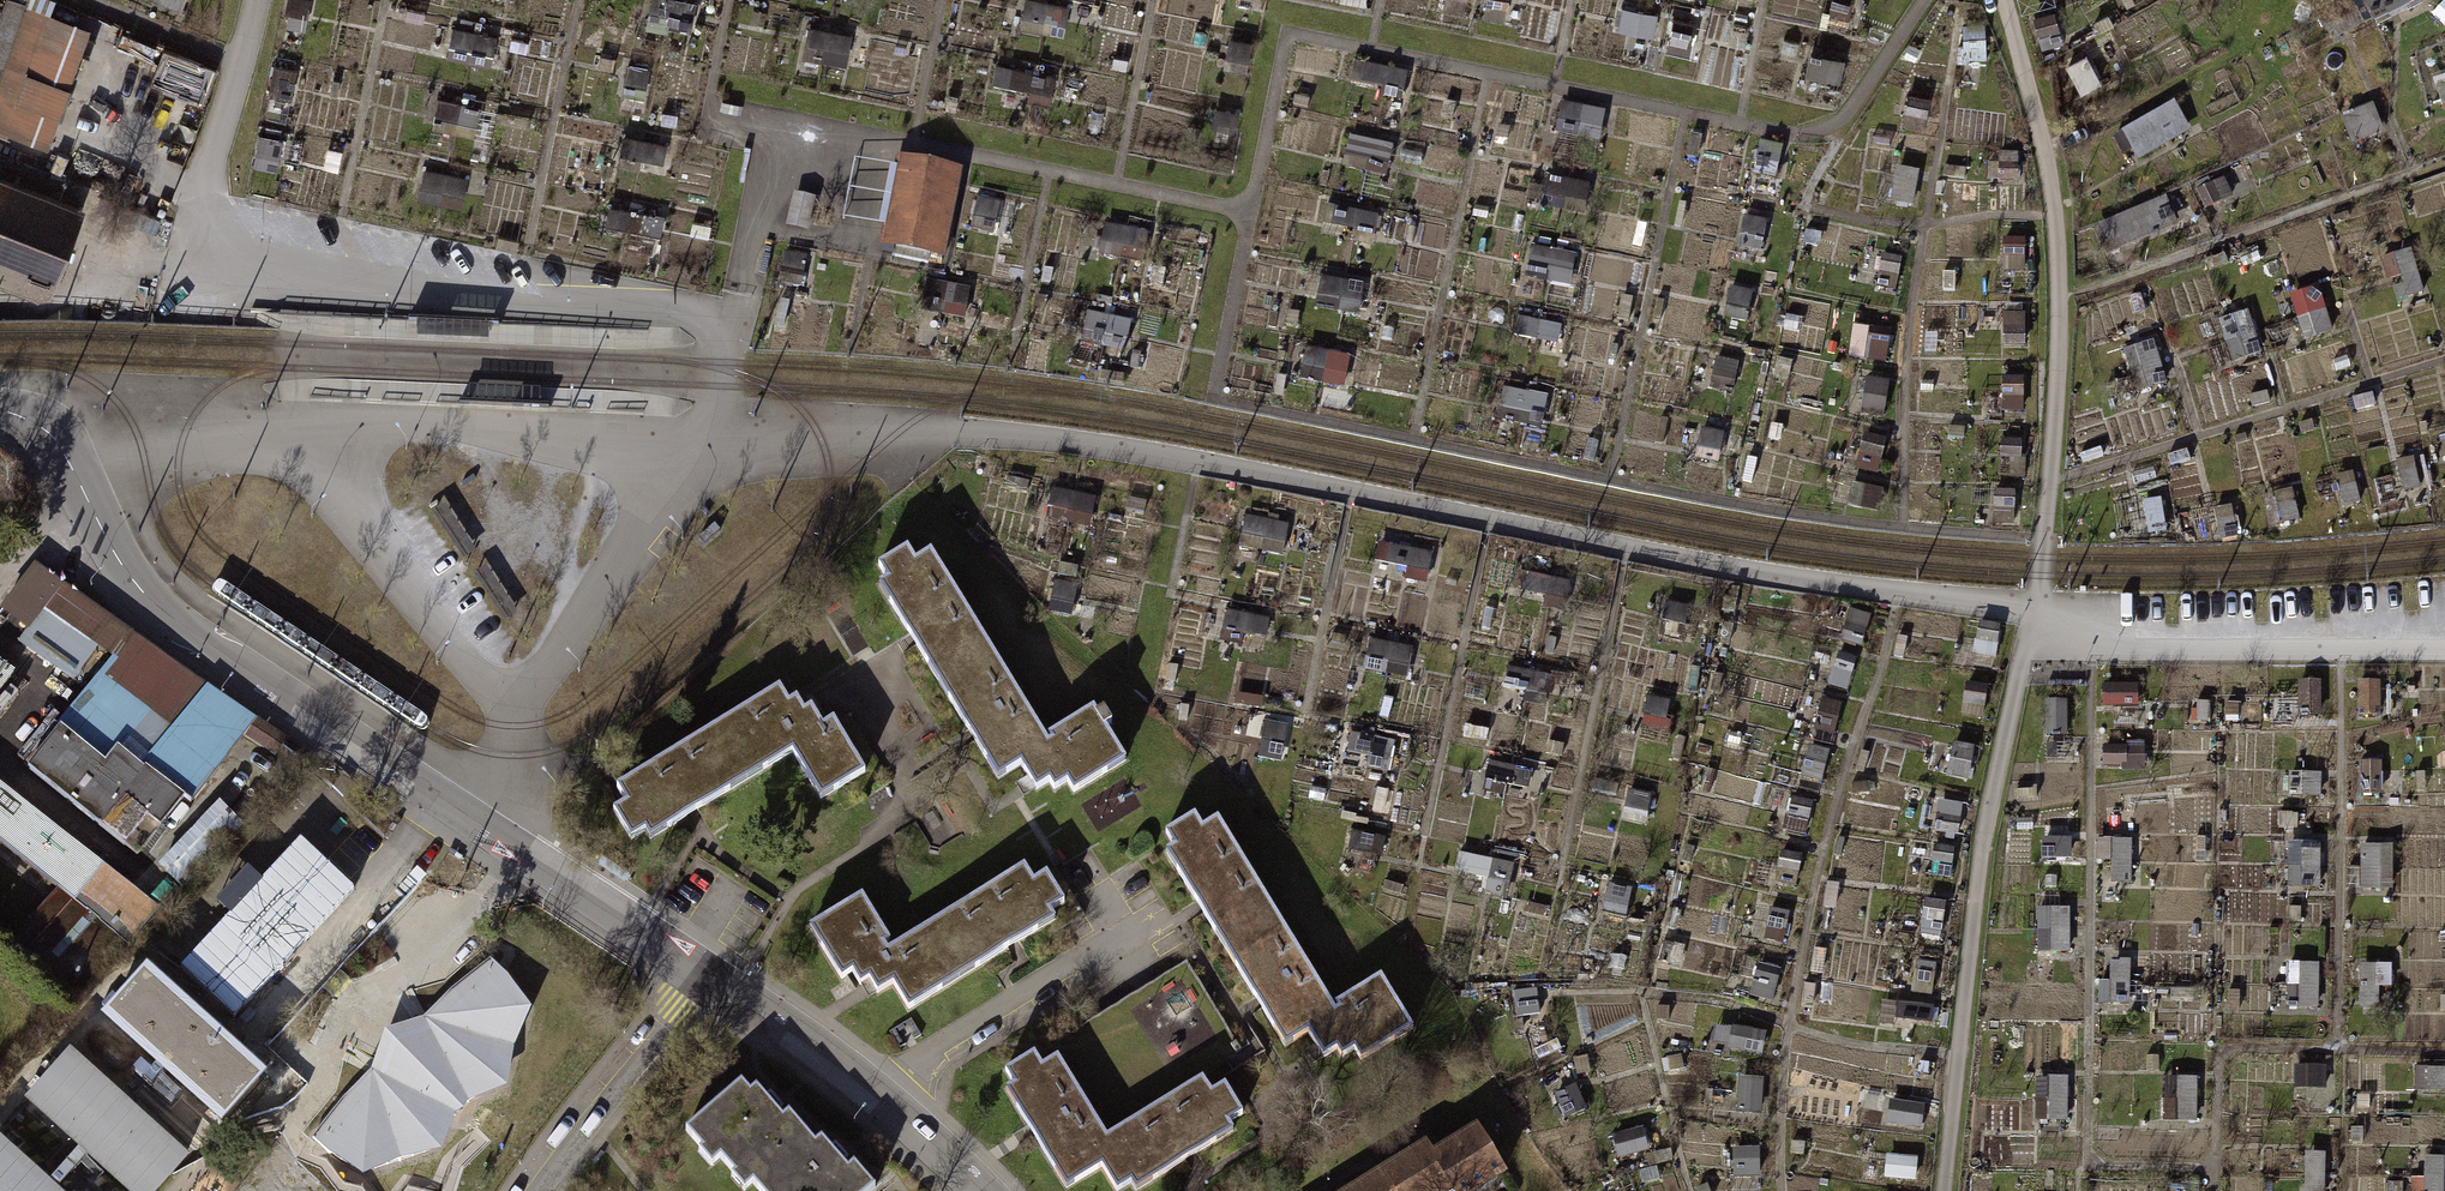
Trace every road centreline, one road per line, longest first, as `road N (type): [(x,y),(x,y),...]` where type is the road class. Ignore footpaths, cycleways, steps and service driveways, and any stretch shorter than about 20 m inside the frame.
road 1 (residential): [(202,642),(700,974)]
road 2 (residential): [(700,974),(883,1101),(987,1190)]
road 3 (residential): [(700,974),(539,1190)]
road 4 (unclassified): [(86,495),(134,581),(202,642)]
road 5 (unclassified): [(0,411),(55,439),(86,495)]
road 6 (residential): [(0,582),(30,541),(86,495)]

